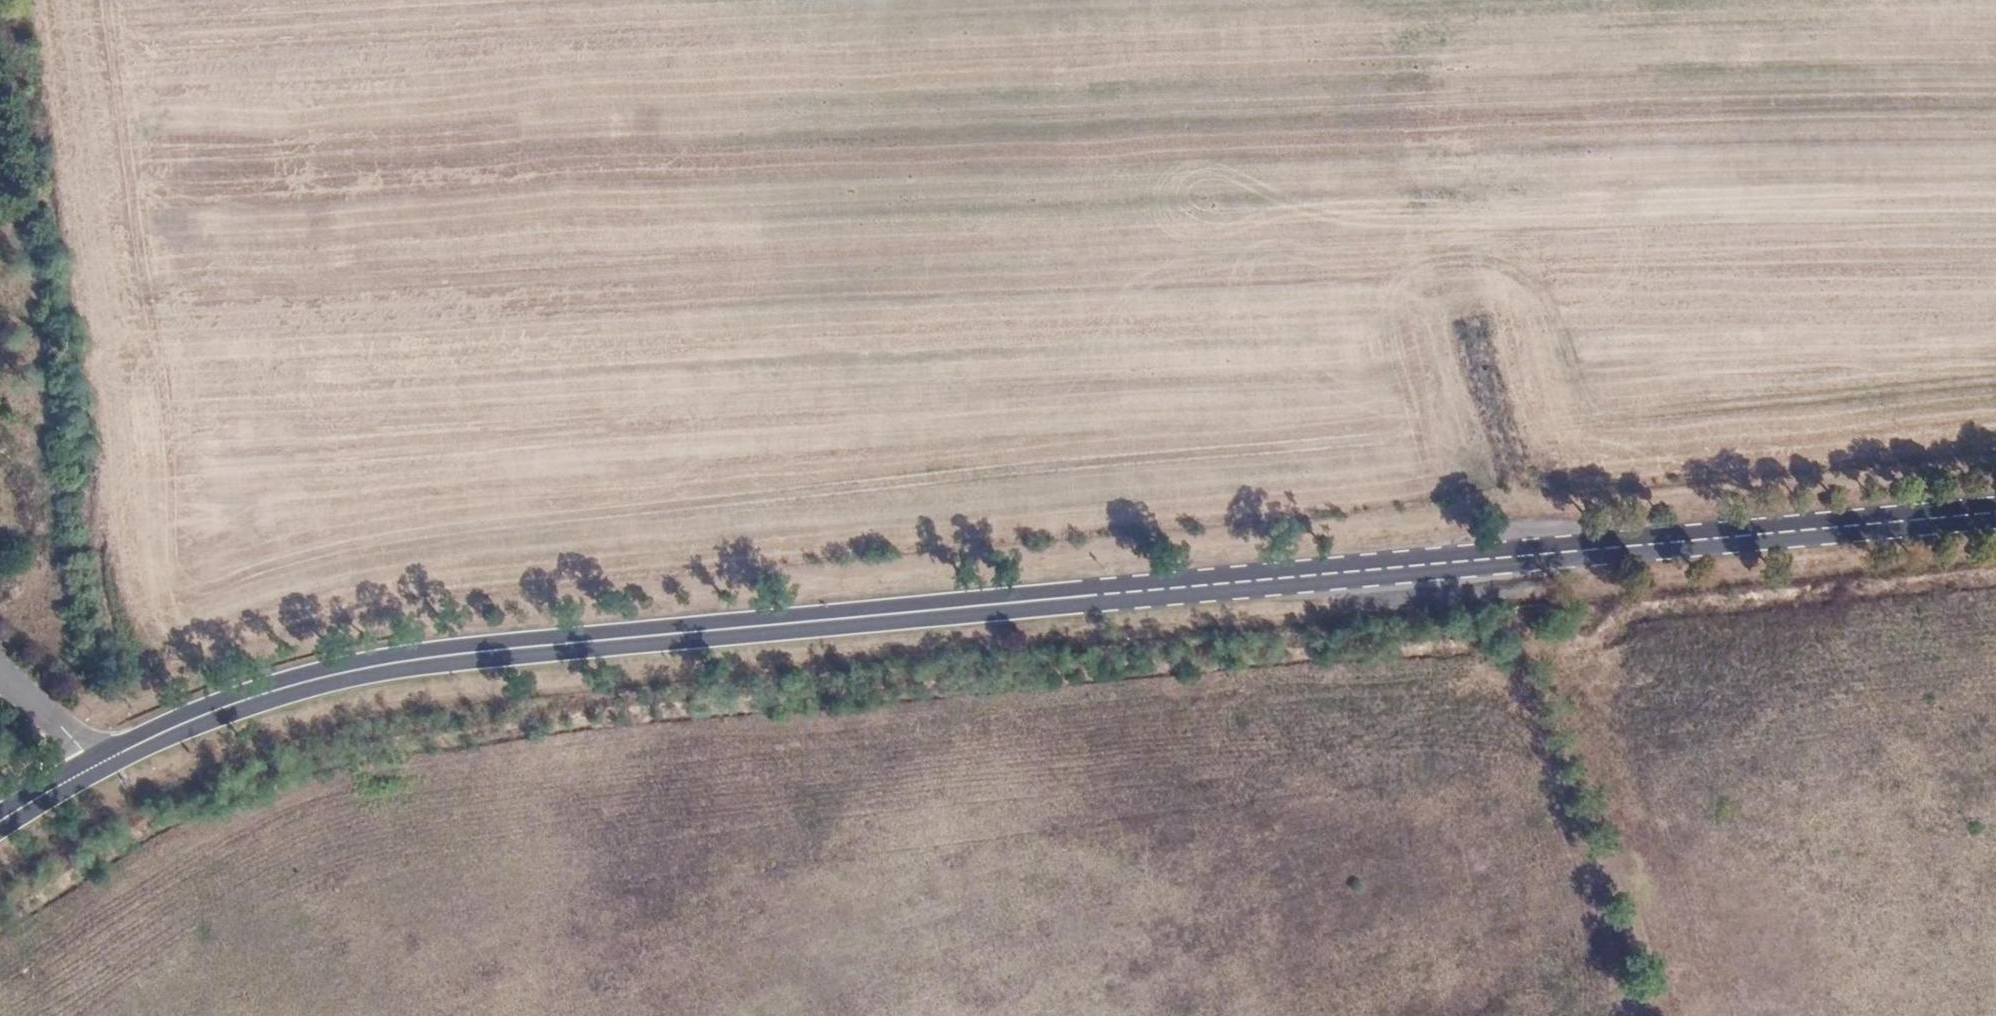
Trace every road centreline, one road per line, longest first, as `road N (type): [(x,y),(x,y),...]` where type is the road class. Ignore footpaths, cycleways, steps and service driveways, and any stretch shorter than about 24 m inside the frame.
road 1 (unclassified): [(1995,514),(430,658),(244,700),(96,765)]
road 2 (track): [(1661,1015),(1522,557)]
road 3 (residential): [(96,765),(0,676)]

